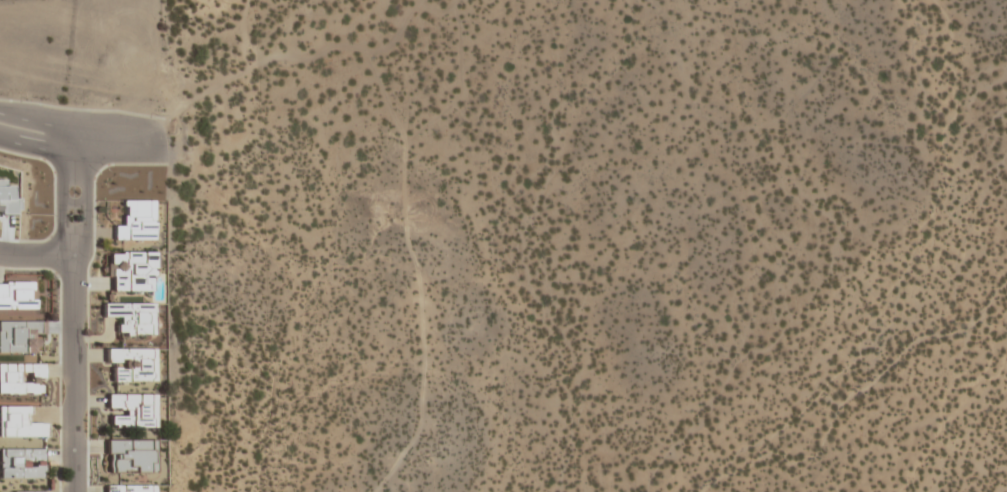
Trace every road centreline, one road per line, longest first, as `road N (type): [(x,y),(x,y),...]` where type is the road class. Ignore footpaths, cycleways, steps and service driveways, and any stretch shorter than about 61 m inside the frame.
road 1 (residential): [(73,491),(75,139)]
road 2 (tertiary): [(164,141),(75,139),(0,121)]

